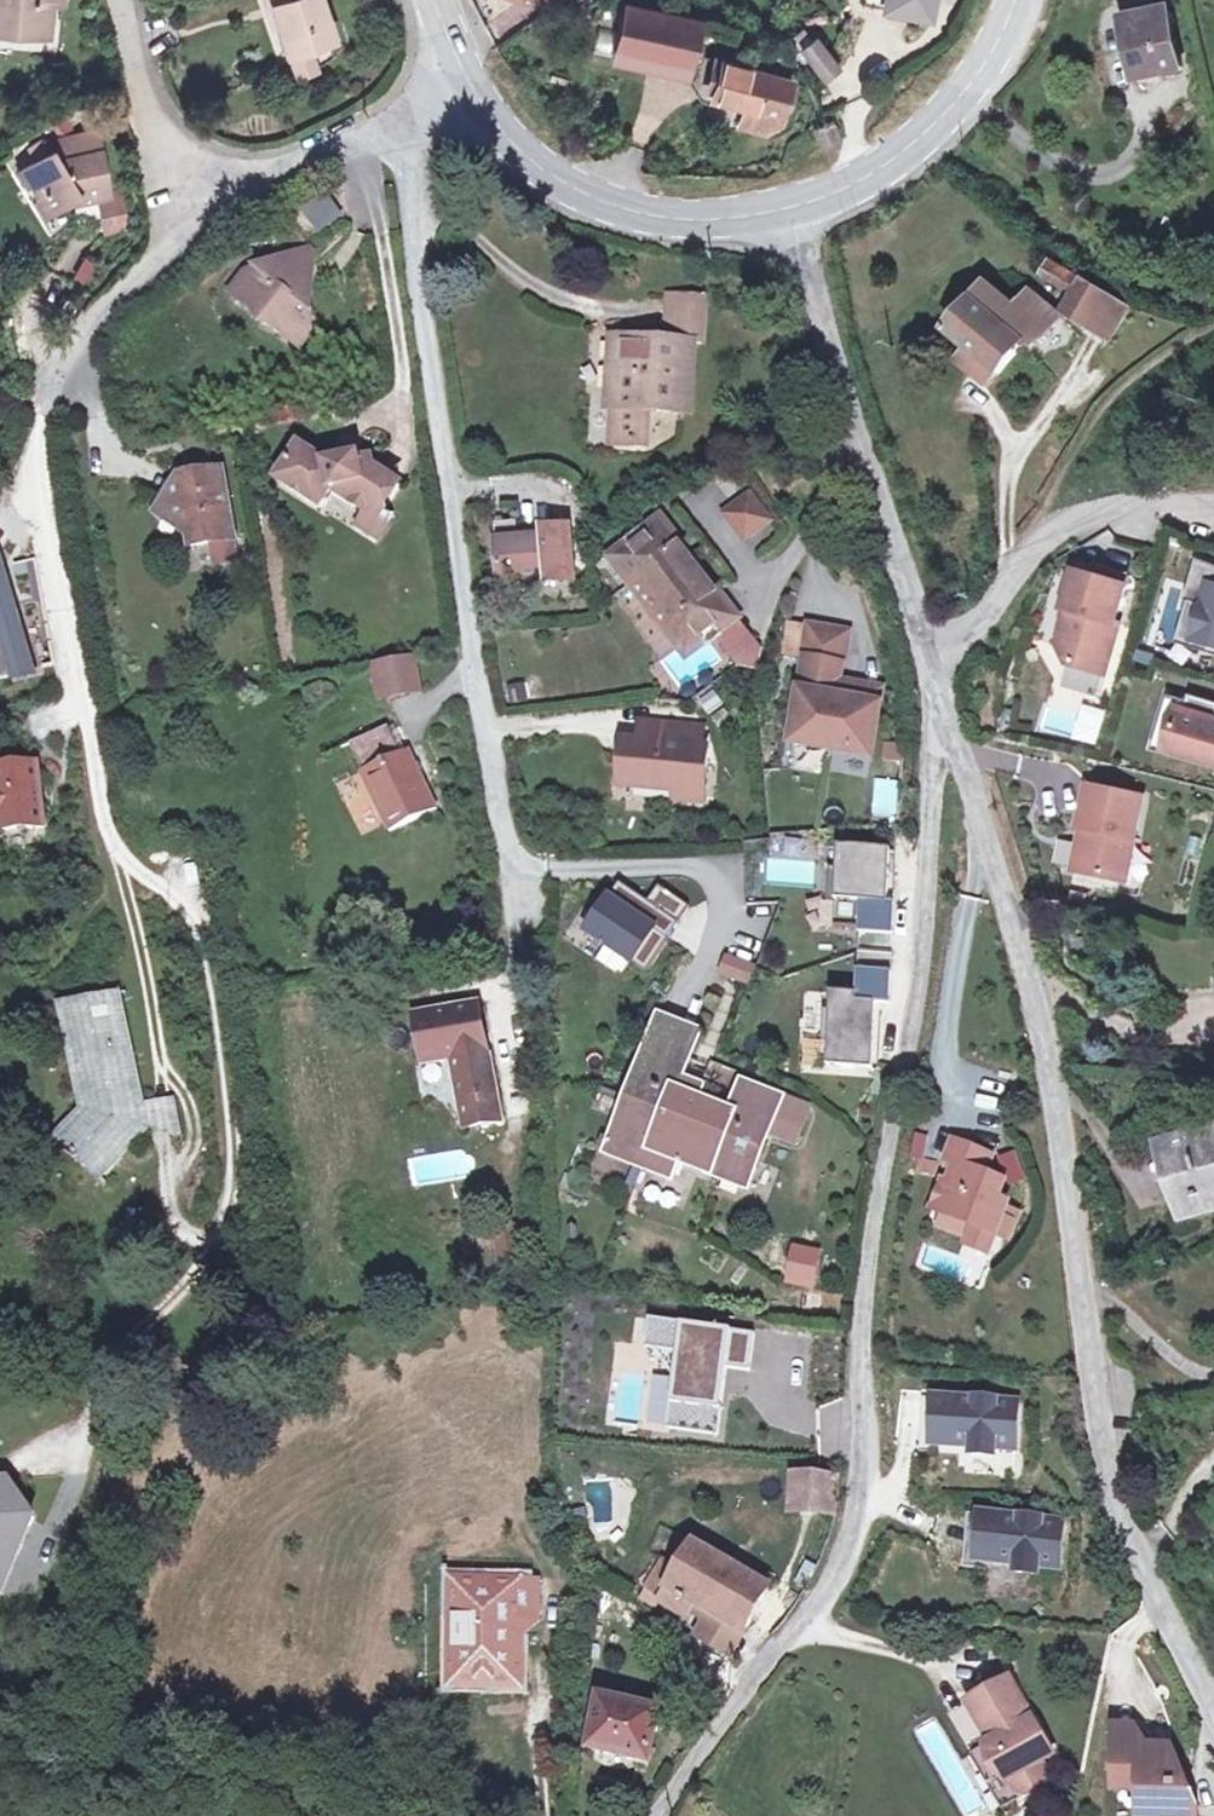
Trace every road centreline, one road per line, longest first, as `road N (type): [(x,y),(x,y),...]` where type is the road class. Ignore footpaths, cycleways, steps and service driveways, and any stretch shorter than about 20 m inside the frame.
road 1 (residential): [(938,691),(927,874),(873,1255),(867,1452),(846,1576),(747,1684),(658,1815)]
road 2 (residential): [(938,691),(1029,996),(1107,1468),(1166,1626),(1213,1722)]
road 3 (residential): [(517,950),(513,874),(395,116)]
road 4 (residential): [(230,182),(56,364),(32,434),(85,704)]
road 5 (residential): [(785,213),(934,674)]
road 6 (secondary): [(458,65),(508,157),(572,188),(654,217),(785,213)]
road 7 (unclassified): [(1213,504),(1080,518),(934,674)]
road 8 (secondary): [(785,213),(931,127),(967,92),(1010,0)]
road 9 (residential): [(122,0),(138,86),(167,155),(230,182)]
road 10 (residential): [(230,182),(395,116)]

